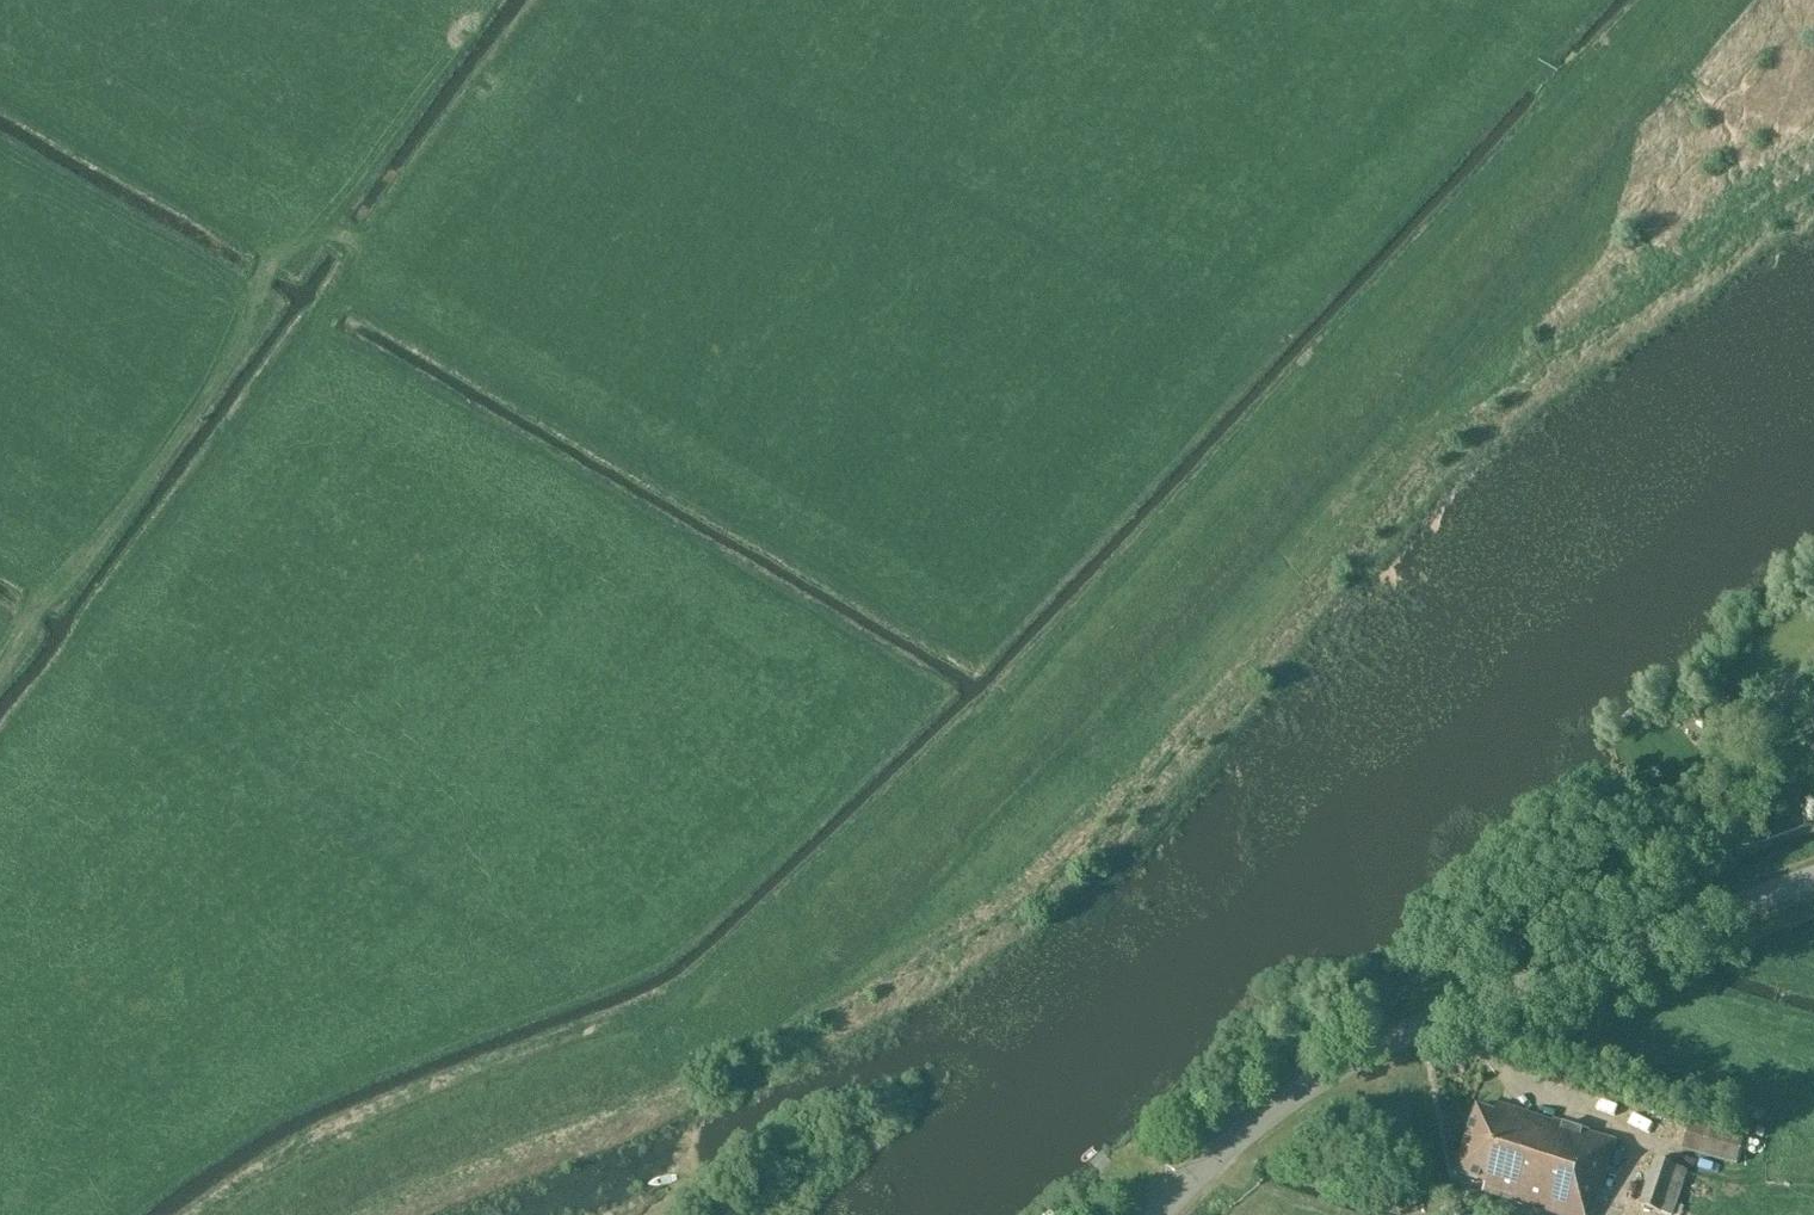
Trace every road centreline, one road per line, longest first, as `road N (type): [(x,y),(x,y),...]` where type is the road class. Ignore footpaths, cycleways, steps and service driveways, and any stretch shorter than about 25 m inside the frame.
road 1 (tertiary): [(1158,1214),(1258,1120),(1373,1048),(1813,878)]

